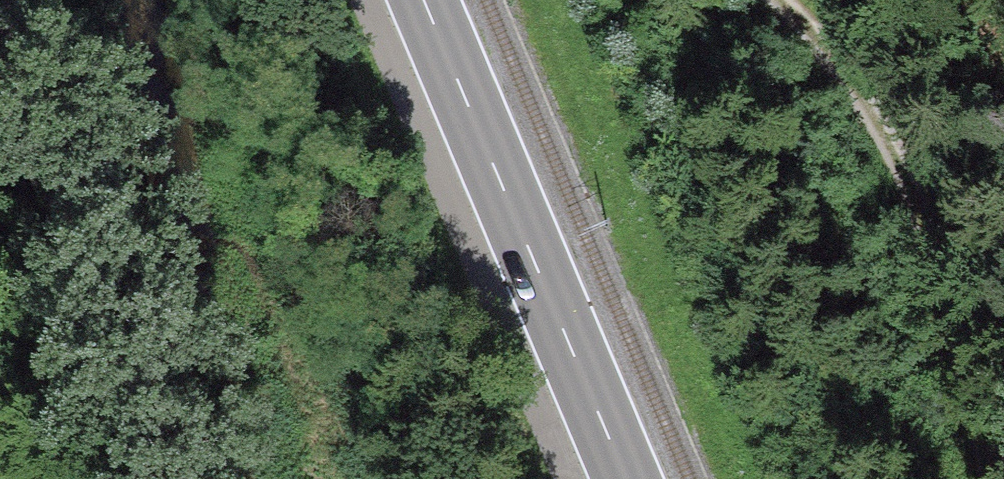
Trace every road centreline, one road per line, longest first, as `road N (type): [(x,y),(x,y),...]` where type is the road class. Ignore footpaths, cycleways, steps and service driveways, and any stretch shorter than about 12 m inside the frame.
road 1 (track): [(780,0),(806,22),(883,148),(944,275),(999,478)]
road 2 (secondary): [(626,478),(423,0)]
road 3 (track): [(141,478),(0,0)]

